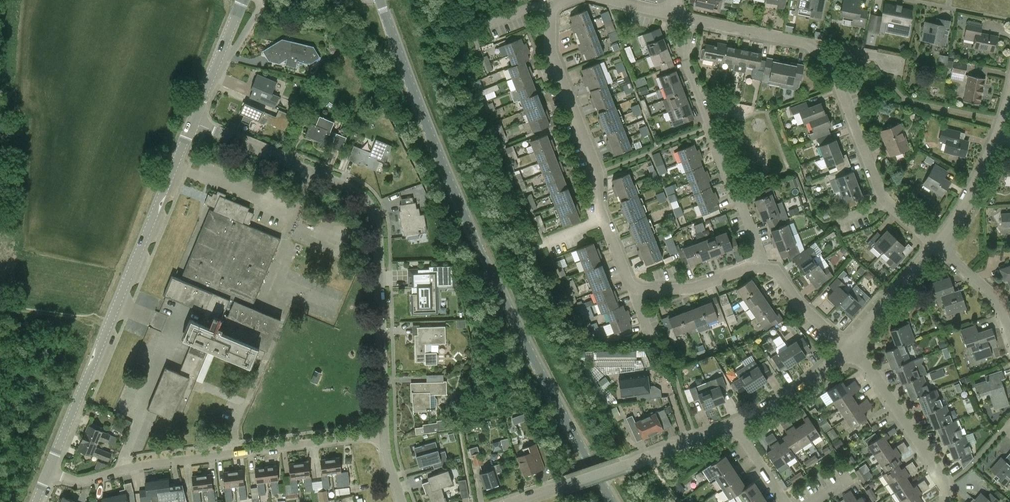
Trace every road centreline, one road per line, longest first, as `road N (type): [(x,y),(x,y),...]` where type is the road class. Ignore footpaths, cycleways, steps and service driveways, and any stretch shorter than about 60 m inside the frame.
road 1 (secondary): [(611,501),(454,193),(379,0)]
road 2 (residential): [(384,434),(378,232),(365,198),(192,121)]
road 3 (tertiary): [(45,480),(192,121)]
road 4 (residential): [(45,480),(384,434)]
road 5 (residential): [(761,269),(683,56),(691,19)]
road 6 (residential): [(515,501),(739,426)]
road 7 (residential): [(603,219),(597,171),(550,48),(552,7)]
road 8 (residential): [(945,501),(942,478),(870,369),(845,350)]
road 9 (residential): [(831,64),(812,45),(691,19)]
road 10 (residential): [(887,203),(831,64)]
road 11 (residential): [(845,350),(935,246)]
road 12 (residential): [(631,289),(695,287),(742,267),(761,269)]
road 13 (residential): [(739,426),(781,404),(845,350)]
road 14 (residential): [(935,246),(1001,133)]
road 15 (residential): [(761,269),(775,270),(845,350)]

